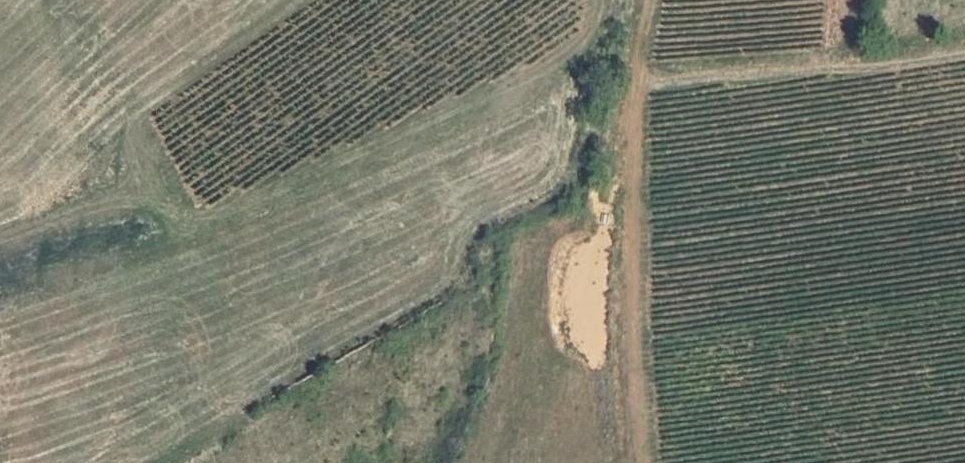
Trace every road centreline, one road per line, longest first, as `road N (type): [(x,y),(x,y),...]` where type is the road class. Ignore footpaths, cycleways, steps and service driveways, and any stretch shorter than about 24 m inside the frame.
road 1 (track): [(650,0),(629,298),(648,462)]

